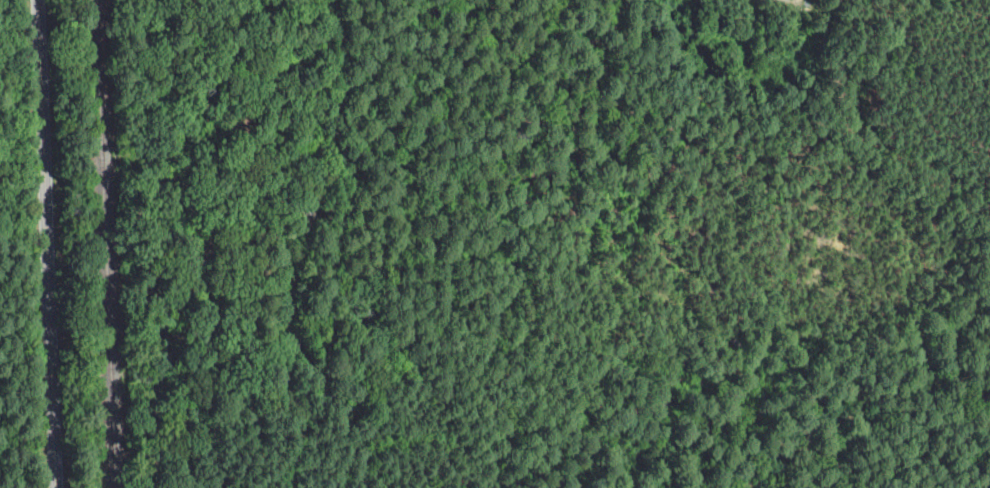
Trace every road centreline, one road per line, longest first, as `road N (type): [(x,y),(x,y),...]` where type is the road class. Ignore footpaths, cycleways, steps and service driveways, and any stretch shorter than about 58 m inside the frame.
road 1 (track): [(339,0),(338,111),(289,304),(295,336),(349,425),(363,487)]
road 2 (tertiary): [(56,487),(39,0)]

